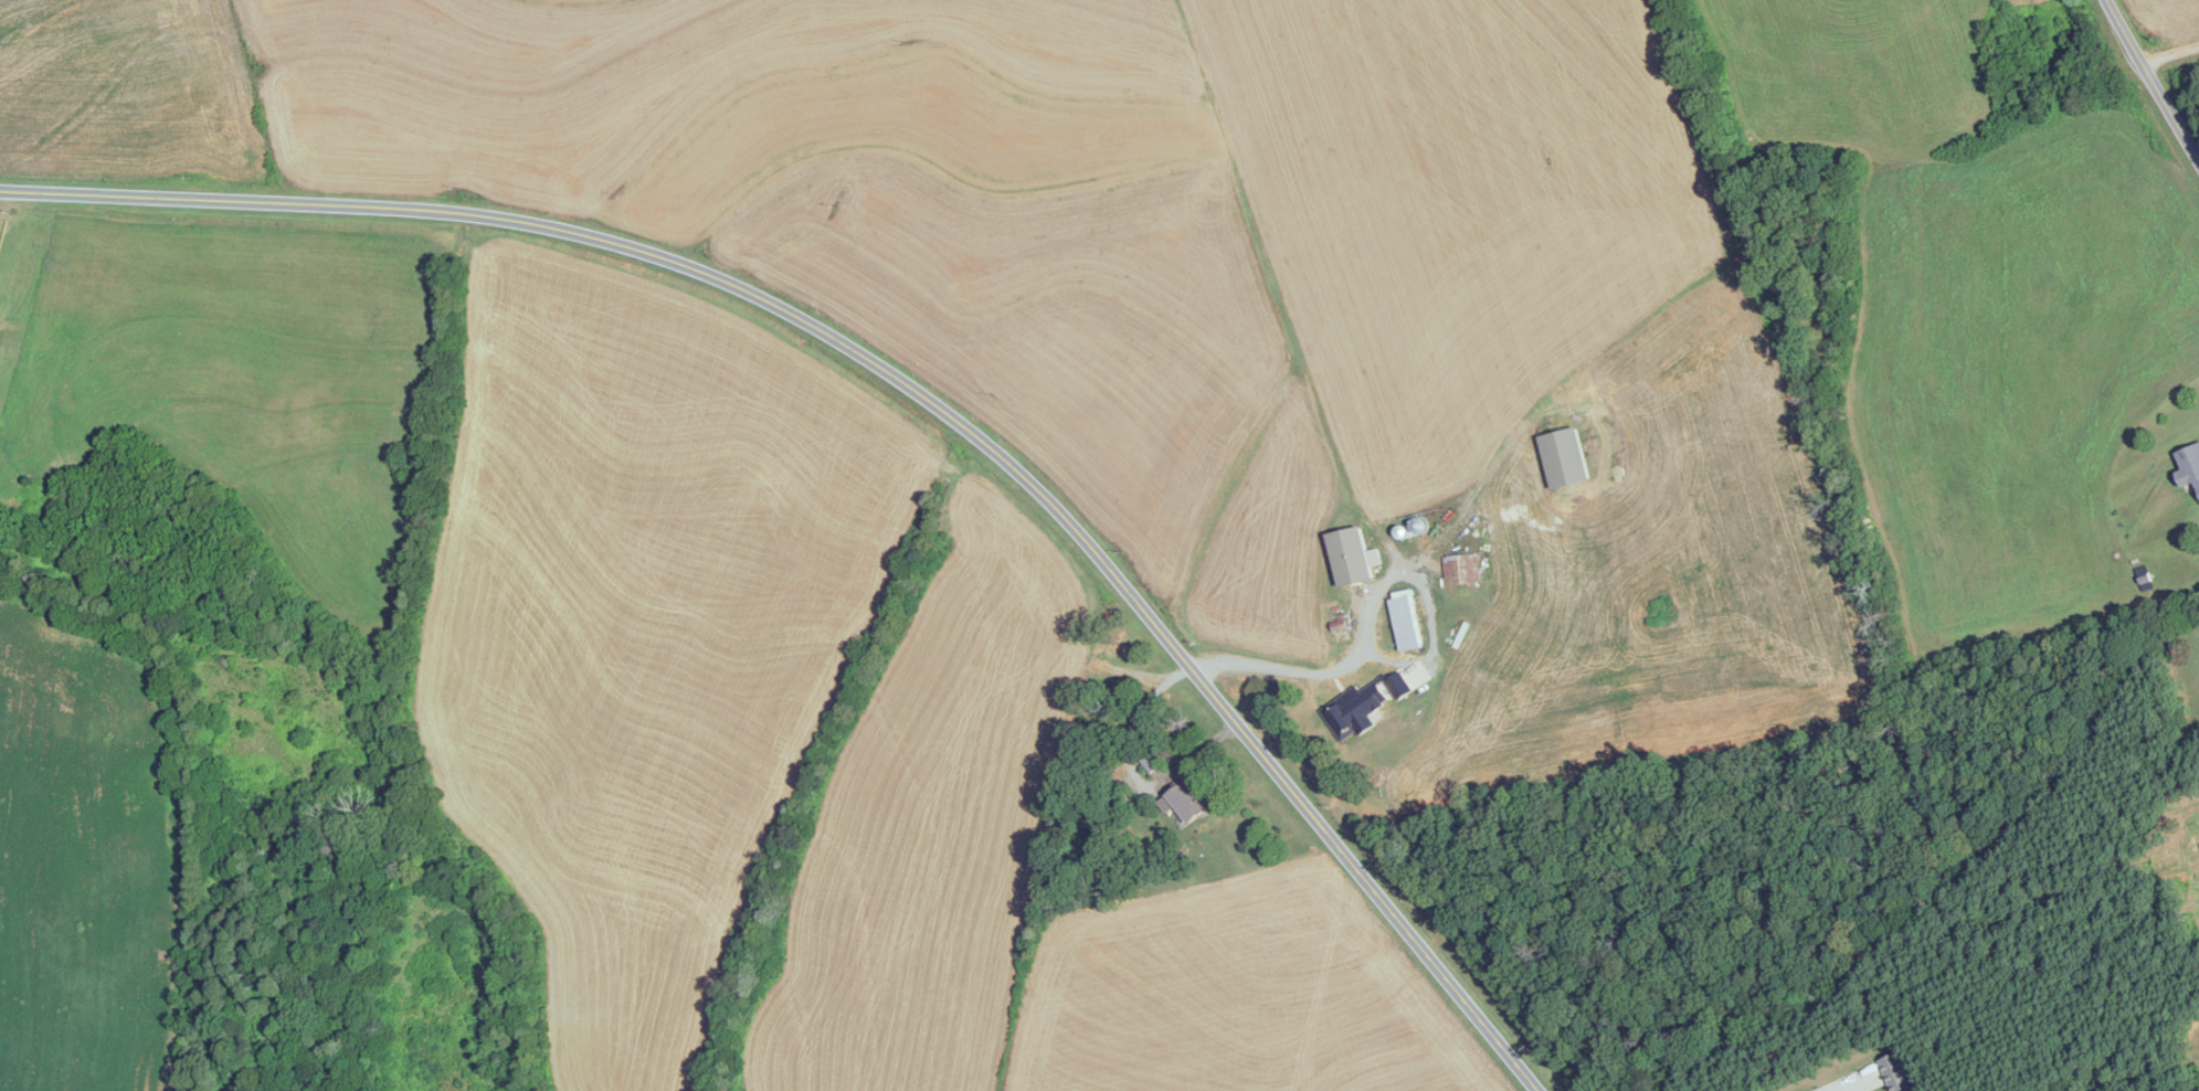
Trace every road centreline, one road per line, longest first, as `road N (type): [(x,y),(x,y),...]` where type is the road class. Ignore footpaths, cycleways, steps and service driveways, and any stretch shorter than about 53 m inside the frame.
road 1 (tertiary): [(1539,1090),(1078,532),(969,432),(827,335),(683,264),(493,216),(0,190)]
road 2 (residential): [(2198,163),(2107,0)]

